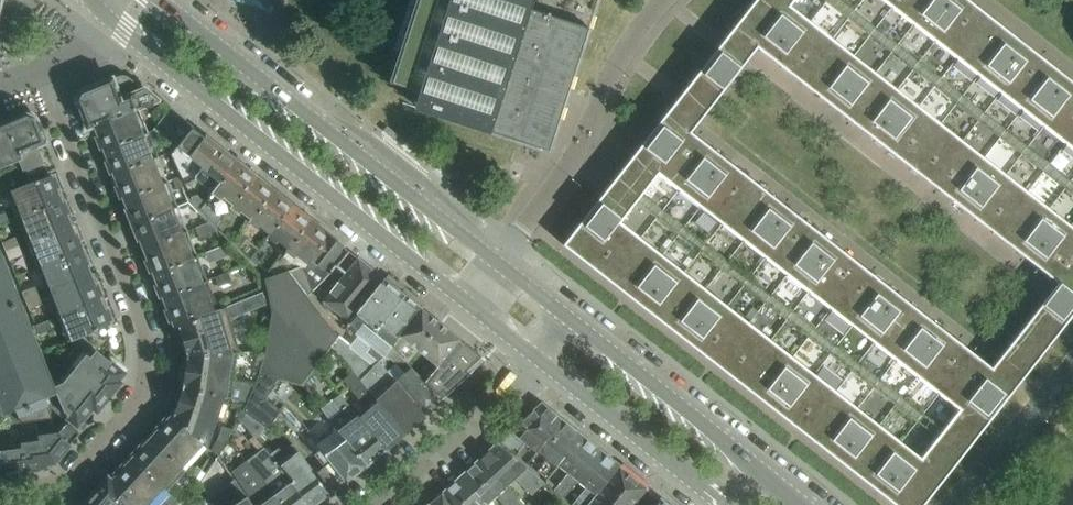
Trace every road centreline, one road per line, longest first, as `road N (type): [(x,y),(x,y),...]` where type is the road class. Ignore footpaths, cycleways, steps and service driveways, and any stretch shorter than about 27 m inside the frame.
road 1 (residential): [(37,504),(135,407),(145,376),(143,329),(44,71)]
road 2 (tertiary): [(109,19),(464,300)]
road 3 (tertiary): [(496,261),(159,0)]
road 4 (unclassified): [(496,261),(578,150),(615,65),(663,0)]
road 5 (tertiary): [(803,504),(563,315)]
road 6 (tertiary): [(531,354),(725,504)]
road 7 (residential): [(372,504),(440,452),(531,354)]

